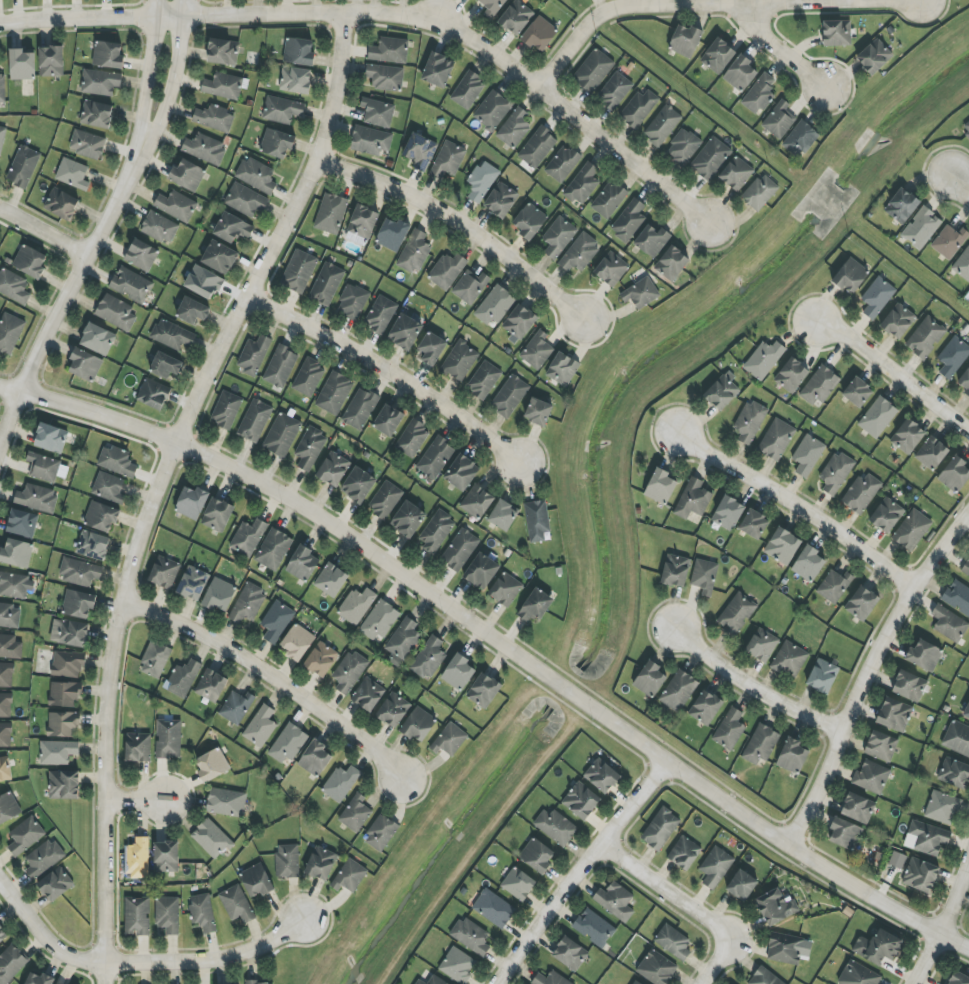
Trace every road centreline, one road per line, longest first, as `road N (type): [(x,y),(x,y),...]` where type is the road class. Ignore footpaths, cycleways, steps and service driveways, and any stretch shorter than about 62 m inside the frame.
road 1 (residential): [(968,950),(804,858),(286,498),(174,439),(0,386)]
road 2 (residential): [(345,13),(314,163),(174,439),(119,600),(104,799),(104,983)]
road 3 (residential): [(0,26),(345,13),(433,25),(490,51),(709,223)]
road 4 (residential): [(538,88),(585,29),(630,7),(922,0)]
road 5 (residential): [(783,843),(922,586),(968,520)]
road 6 (residential): [(302,919),(269,943),(199,964),(90,963),(44,942),(0,886)]
road 7 (residential): [(399,782),(378,753),(259,669),(119,600)]
road 8 (residential): [(517,461),(373,363),(245,299)]
road 9 (residential): [(0,431),(134,149)]
road 10 (residential): [(580,318),(467,228),(314,163)]
road 11 (residential): [(922,586),(857,536),(684,440)]
road 12 (residential): [(663,762),(500,983)]
road 13 (residential): [(601,844),(735,940),(701,983)]
road 14 (residential): [(845,739),(740,686),(680,634)]
road 15 (residential): [(968,432),(826,327)]
road 16 (residential): [(134,149),(166,94),(183,0)]
road 17 (residential): [(153,0),(134,149)]
road 18 (residential): [(911,983),(968,858)]
road 19 (residential): [(735,4),(825,85)]

